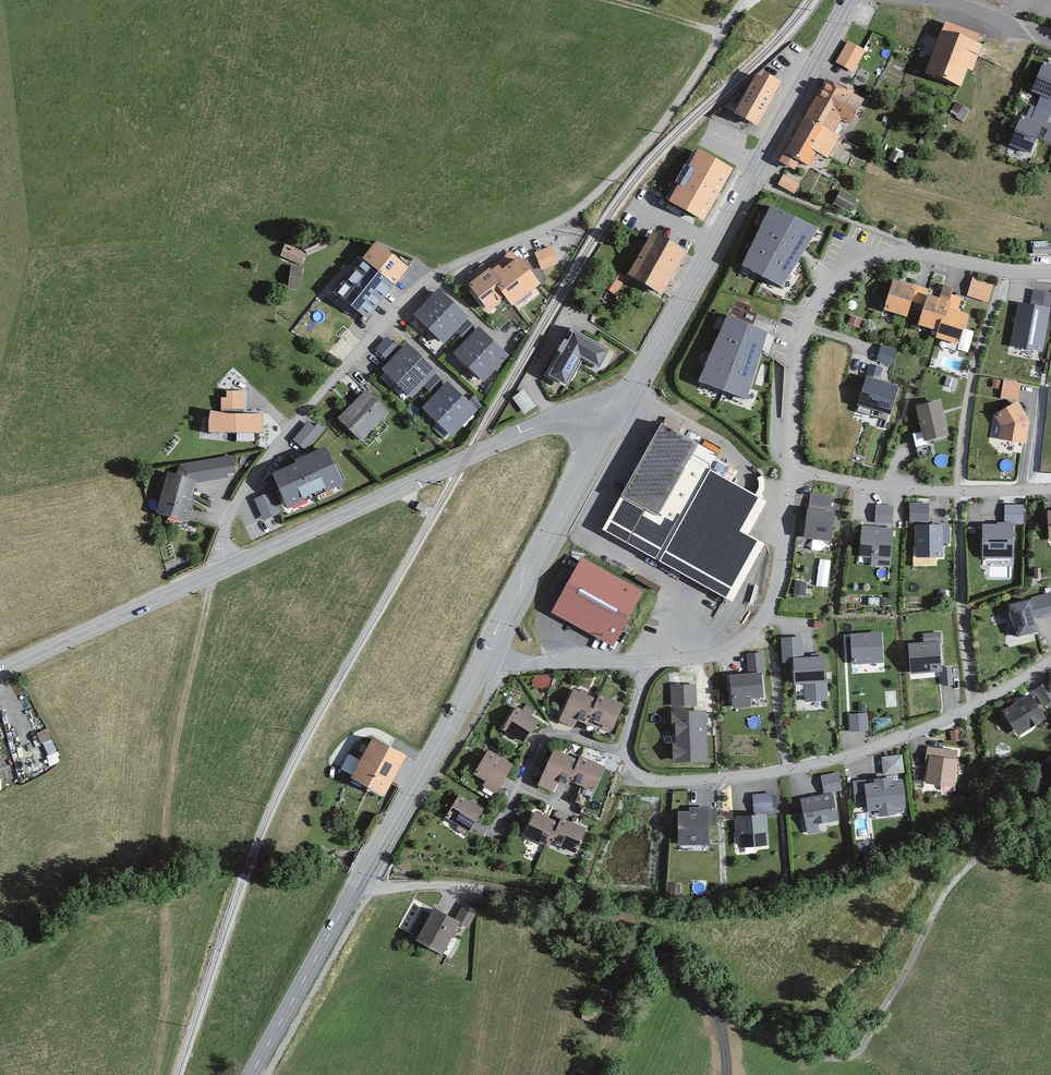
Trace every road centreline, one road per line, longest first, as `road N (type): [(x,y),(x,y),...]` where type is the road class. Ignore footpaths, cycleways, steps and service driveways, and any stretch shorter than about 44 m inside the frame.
road 1 (residential): [(227,567),(224,529),(245,485),(407,298),(445,269),(585,202),(662,124),(744,0)]
road 2 (residential): [(623,744),(635,769),(659,782),(791,770),(911,734),(1050,660)]
road 3 (primary): [(847,0),(621,405)]
road 4 (residential): [(358,882),(507,891),(599,916),(655,944),(712,1011),(728,1074)]
road 5 (tertiary): [(227,567),(581,404),(621,405)]
road 6 (residential): [(791,468),(806,323),(836,281),(897,253),(1050,272)]
road 7 (primary): [(621,405),(484,652)]
road 8 (residential): [(649,662),(725,648),(761,624),(781,564),(791,468)]
road 9 (primary): [(484,652),(358,882)]
road 10 (residential): [(791,468),(909,489),(1050,488)]
road 11 (tertiary): [(0,671),(227,567)]
road 12 (primary): [(358,882),(250,1074)]
road 13 (residential): [(623,744),(558,734),(541,739),(494,835)]
road 14 (residential): [(484,652),(519,661),(649,662)]
road 15 (residential): [(1050,41),(931,0)]

